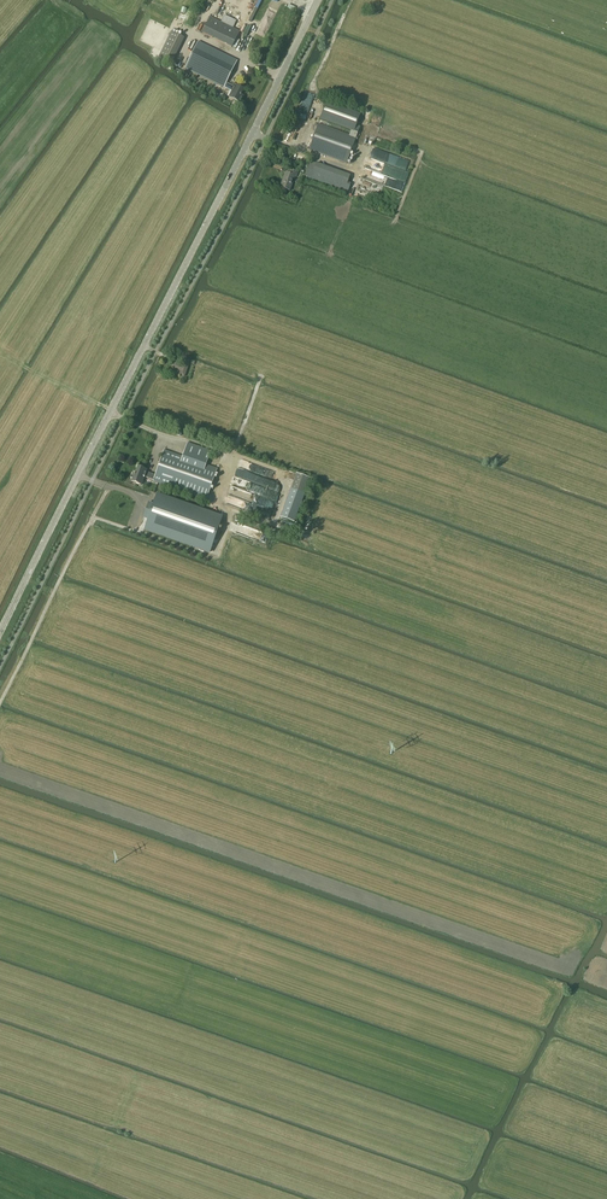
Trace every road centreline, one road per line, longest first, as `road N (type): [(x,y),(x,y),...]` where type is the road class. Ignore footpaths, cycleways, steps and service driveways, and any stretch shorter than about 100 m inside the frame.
road 1 (unclassified): [(0,633),(318,0)]
road 2 (track): [(0,703),(104,494),(116,489)]

